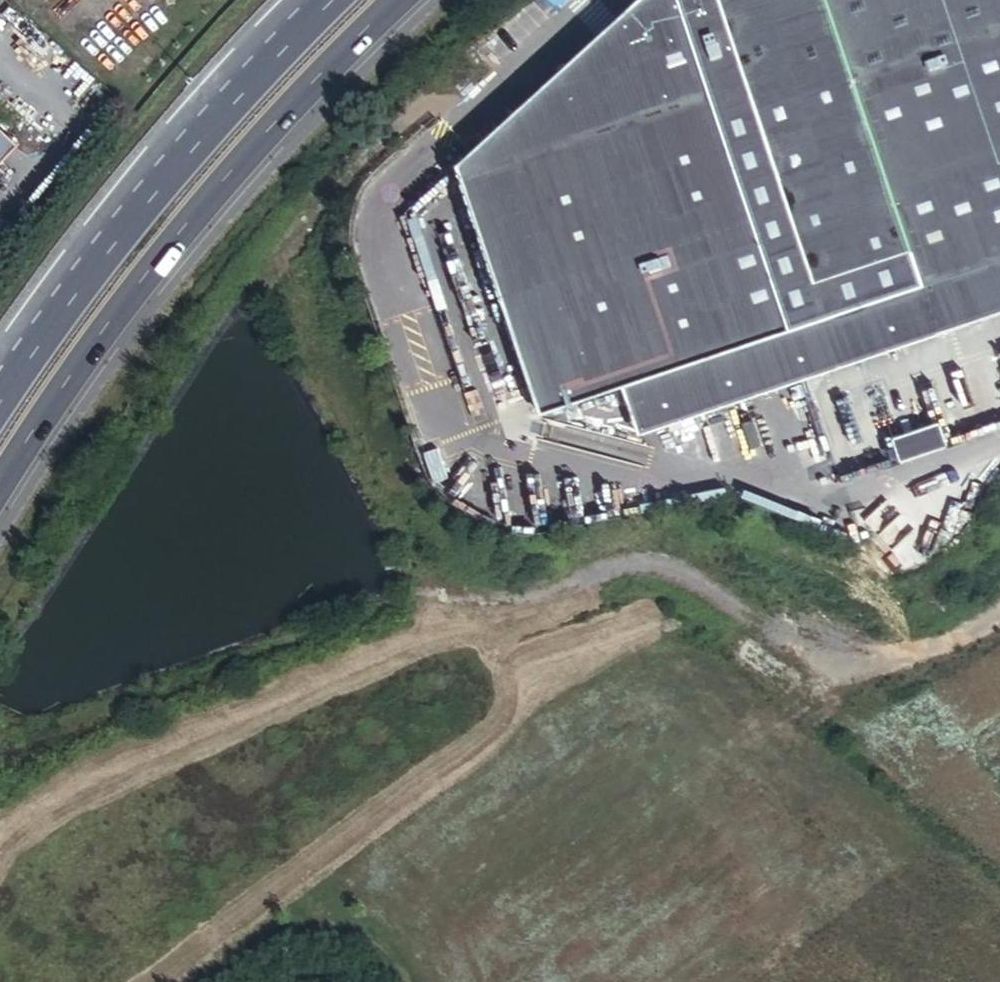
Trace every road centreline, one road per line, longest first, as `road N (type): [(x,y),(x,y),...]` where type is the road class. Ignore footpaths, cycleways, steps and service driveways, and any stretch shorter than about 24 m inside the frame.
road 1 (trunk): [(0,502),(150,290),(258,158),(410,0)]
road 2 (trunk): [(324,0),(178,155),(0,392)]

